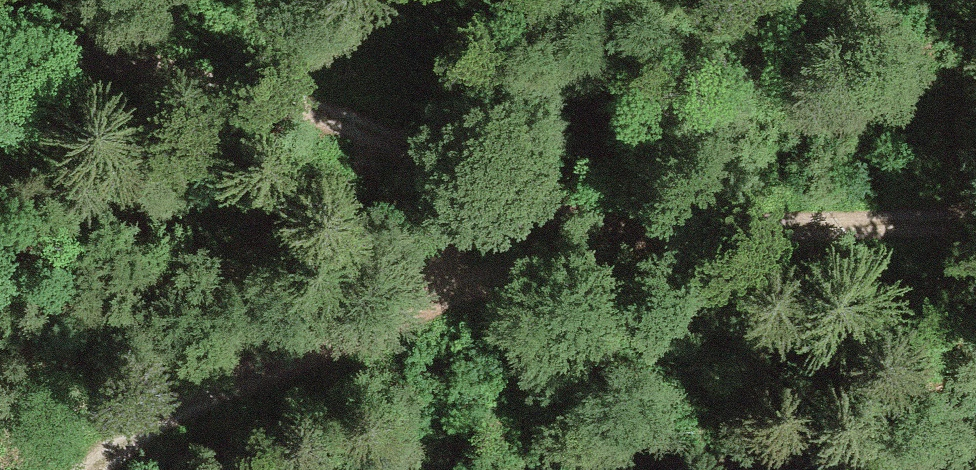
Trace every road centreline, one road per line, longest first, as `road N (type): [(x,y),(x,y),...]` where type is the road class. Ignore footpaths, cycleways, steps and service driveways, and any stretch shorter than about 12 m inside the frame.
road 1 (track): [(975,225),(630,245),(507,186),(318,113),(0,41)]
road 2 (track): [(98,469),(194,395),(269,361),(630,245)]
road 3 (track): [(430,157),(449,238),(417,314)]

